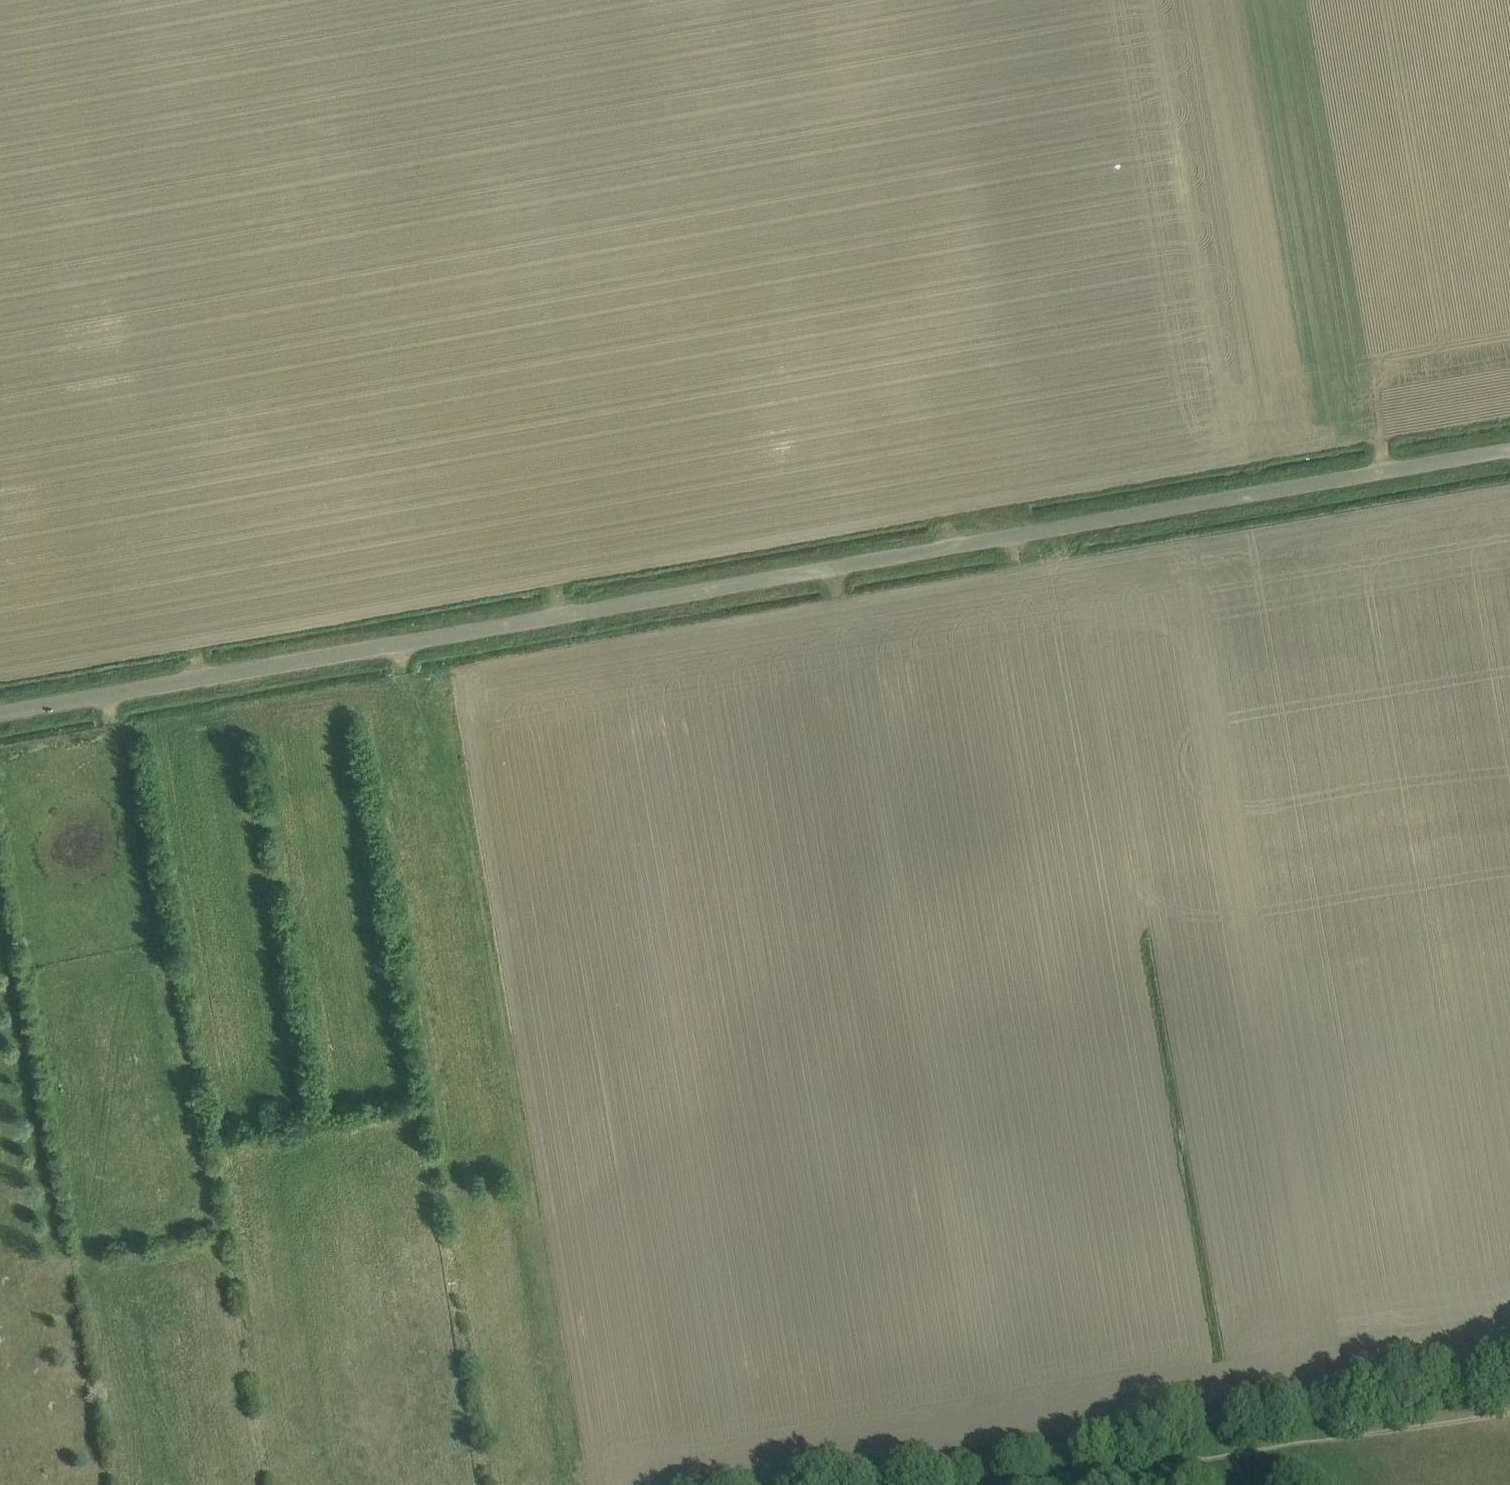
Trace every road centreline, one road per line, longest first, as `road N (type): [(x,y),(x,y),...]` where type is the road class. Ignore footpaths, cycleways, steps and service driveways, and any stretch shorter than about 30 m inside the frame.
road 1 (unclassified): [(0,721),(1509,450)]
road 2 (track): [(914,1484),(1509,1388)]

